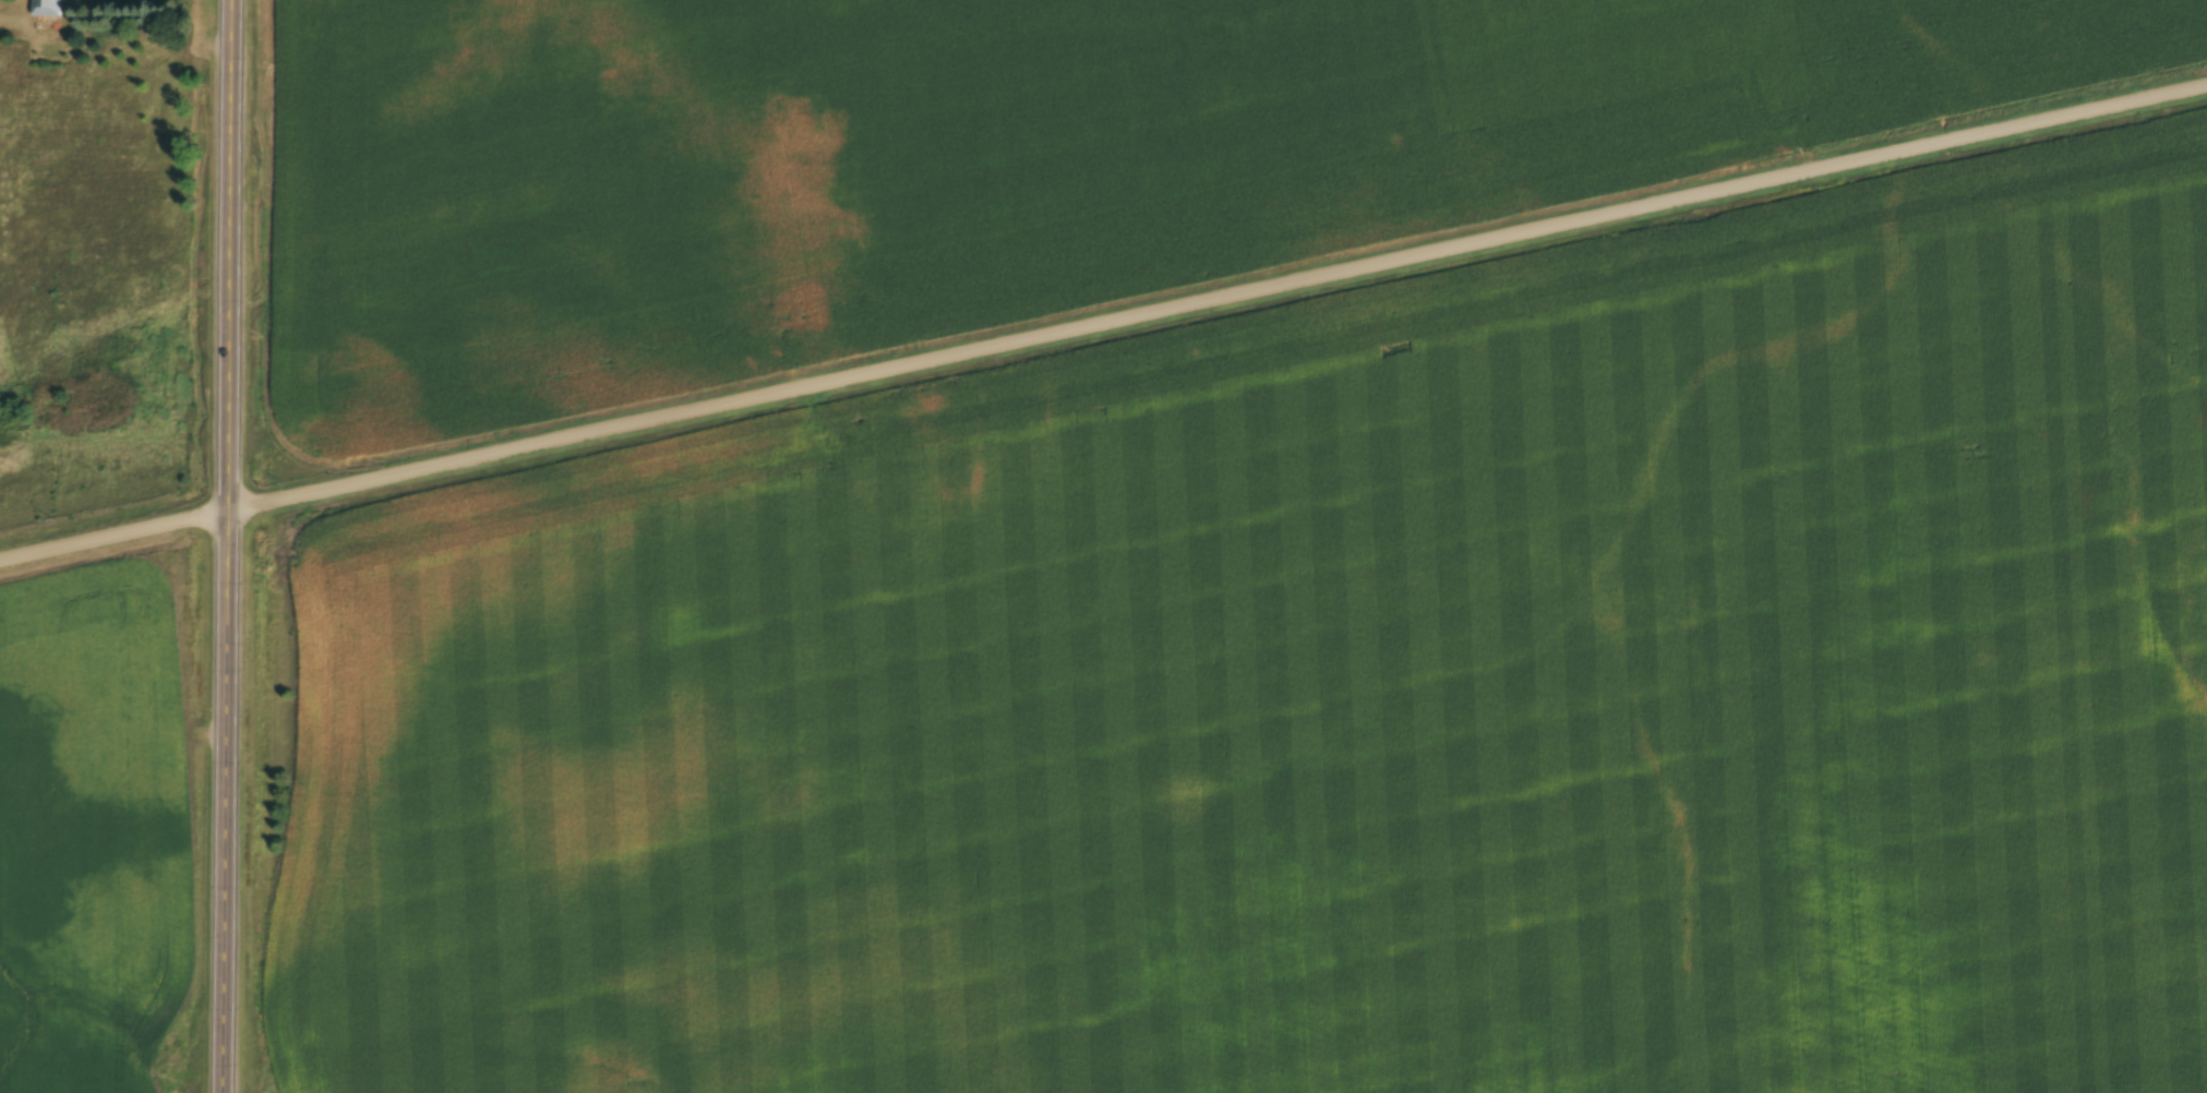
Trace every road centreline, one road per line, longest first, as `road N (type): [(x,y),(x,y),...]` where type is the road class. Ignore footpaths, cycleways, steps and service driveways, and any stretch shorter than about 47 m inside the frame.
road 1 (residential): [(0,564),(2206,89)]
road 2 (tertiary): [(226,1092),(228,0)]

